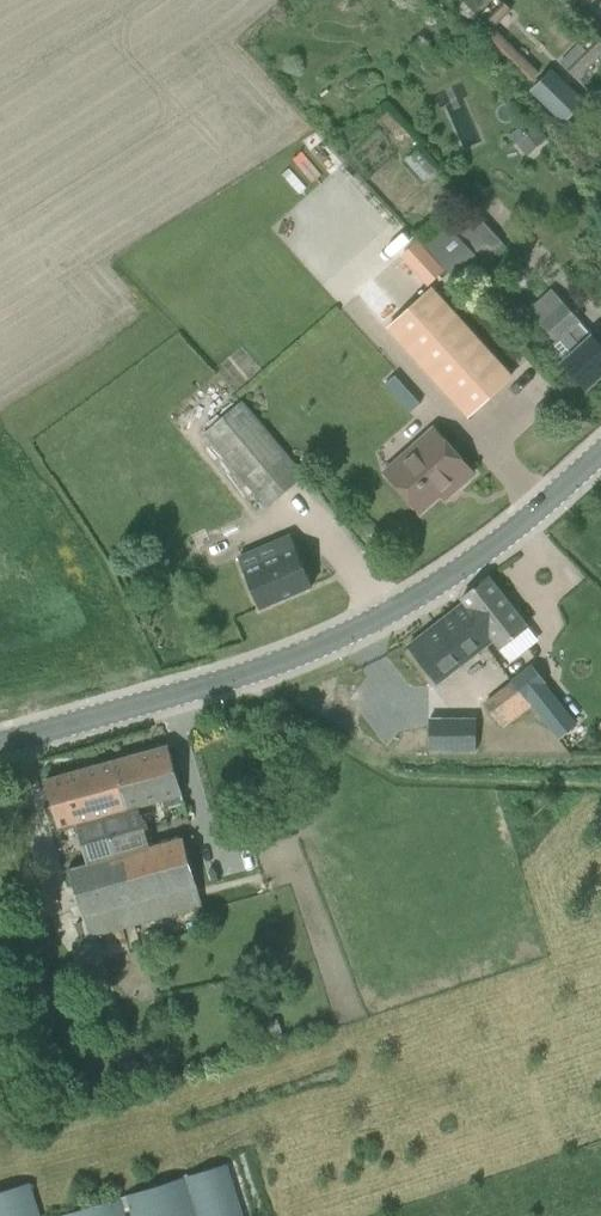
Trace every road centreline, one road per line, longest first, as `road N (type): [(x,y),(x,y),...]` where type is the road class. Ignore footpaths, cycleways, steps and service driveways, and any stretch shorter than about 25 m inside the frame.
road 1 (tertiary): [(0,745),(332,642),(486,553),(600,455)]

